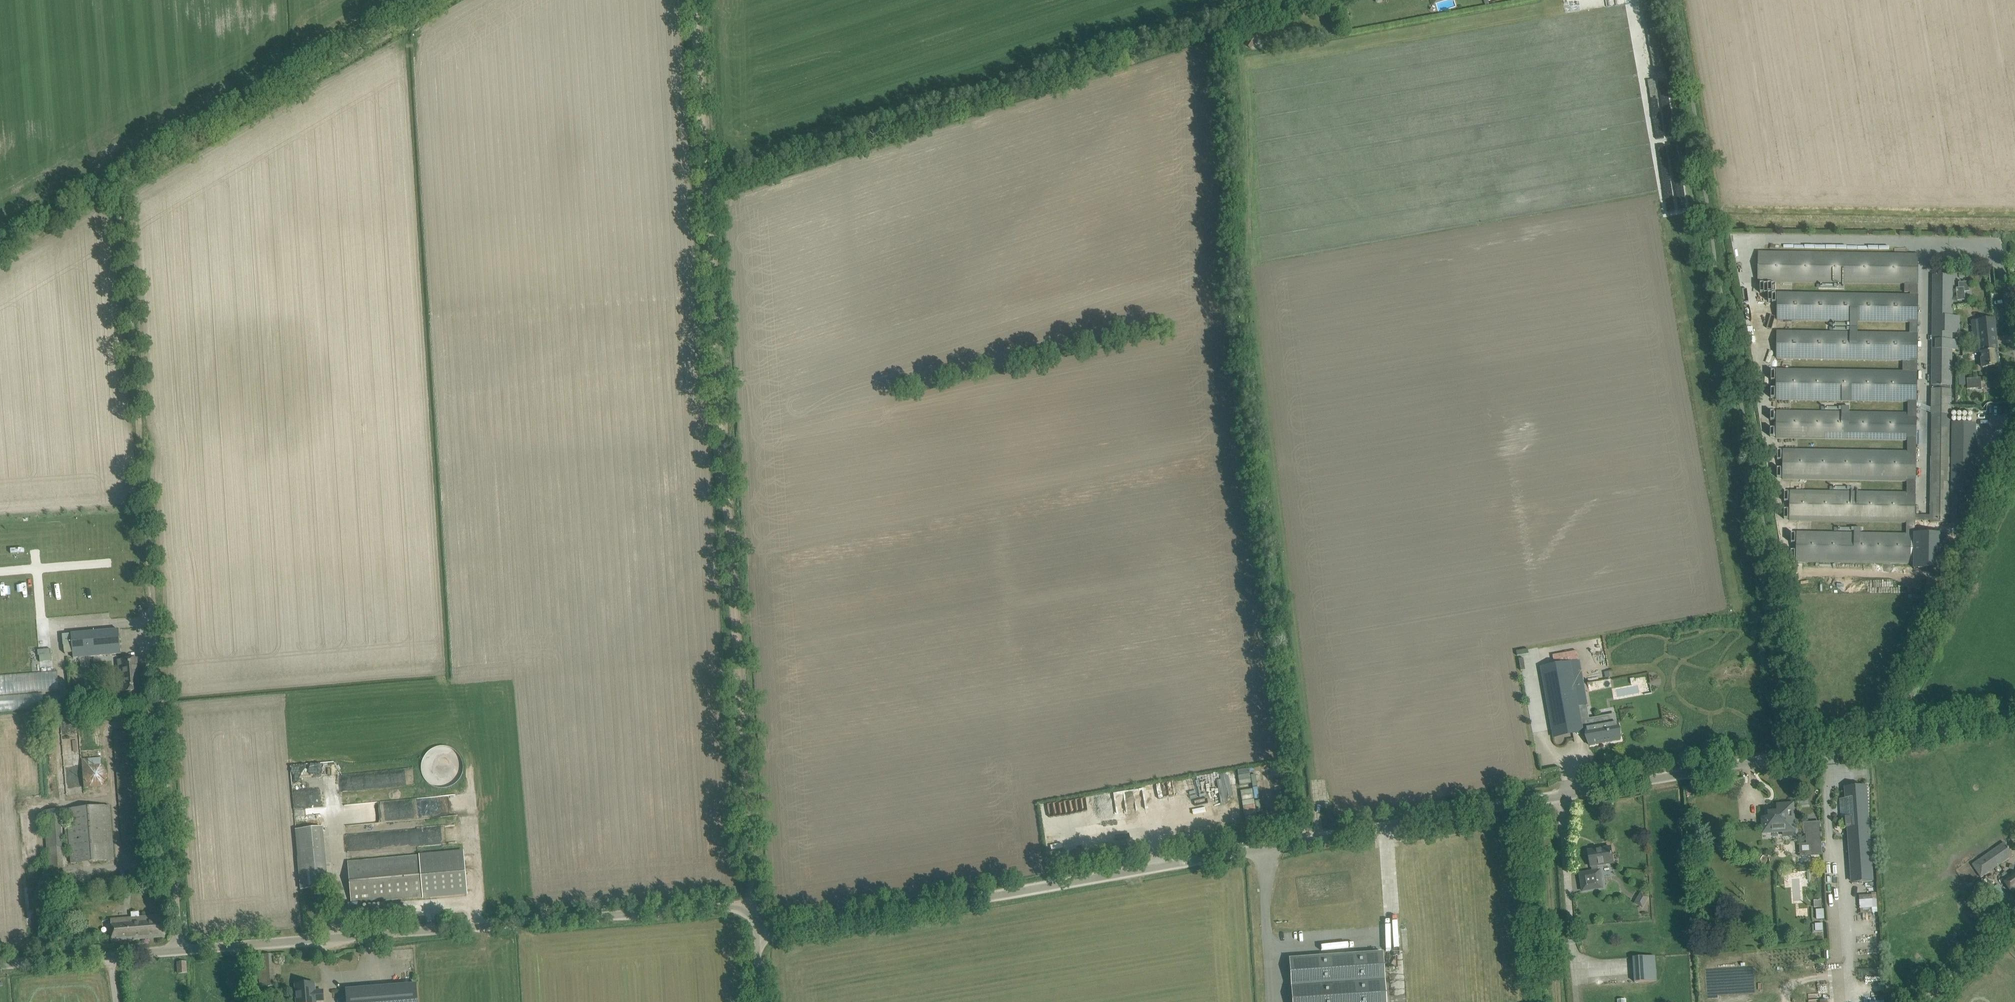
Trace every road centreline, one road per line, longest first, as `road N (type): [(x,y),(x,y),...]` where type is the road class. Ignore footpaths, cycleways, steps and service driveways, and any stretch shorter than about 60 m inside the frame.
road 1 (unclassified): [(757,921),(782,933),(2014,718)]
road 2 (track): [(757,921),(694,0)]
road 3 (track): [(1238,16),(1256,277),(1688,193)]
road 4 (unclassified): [(705,192),(1287,0)]
road 5 (unclassified): [(180,950),(736,906),(757,921)]
road 6 (track): [(1688,193),(1790,754)]
road 7 (track): [(1256,277),(1326,836)]
road 8 (track): [(143,592),(110,168)]
road 9 (track): [(1534,653),(1458,239)]
road 10 (unclassified): [(180,950),(143,592)]
road 11 (track): [(110,168),(401,0)]
road 12 (track): [(1688,193),(1653,0)]
road 13 (unclassified): [(0,965),(180,950)]
road 14 (track): [(0,230),(110,168)]
road 15 (unclassified): [(2014,921),(1924,1001)]

